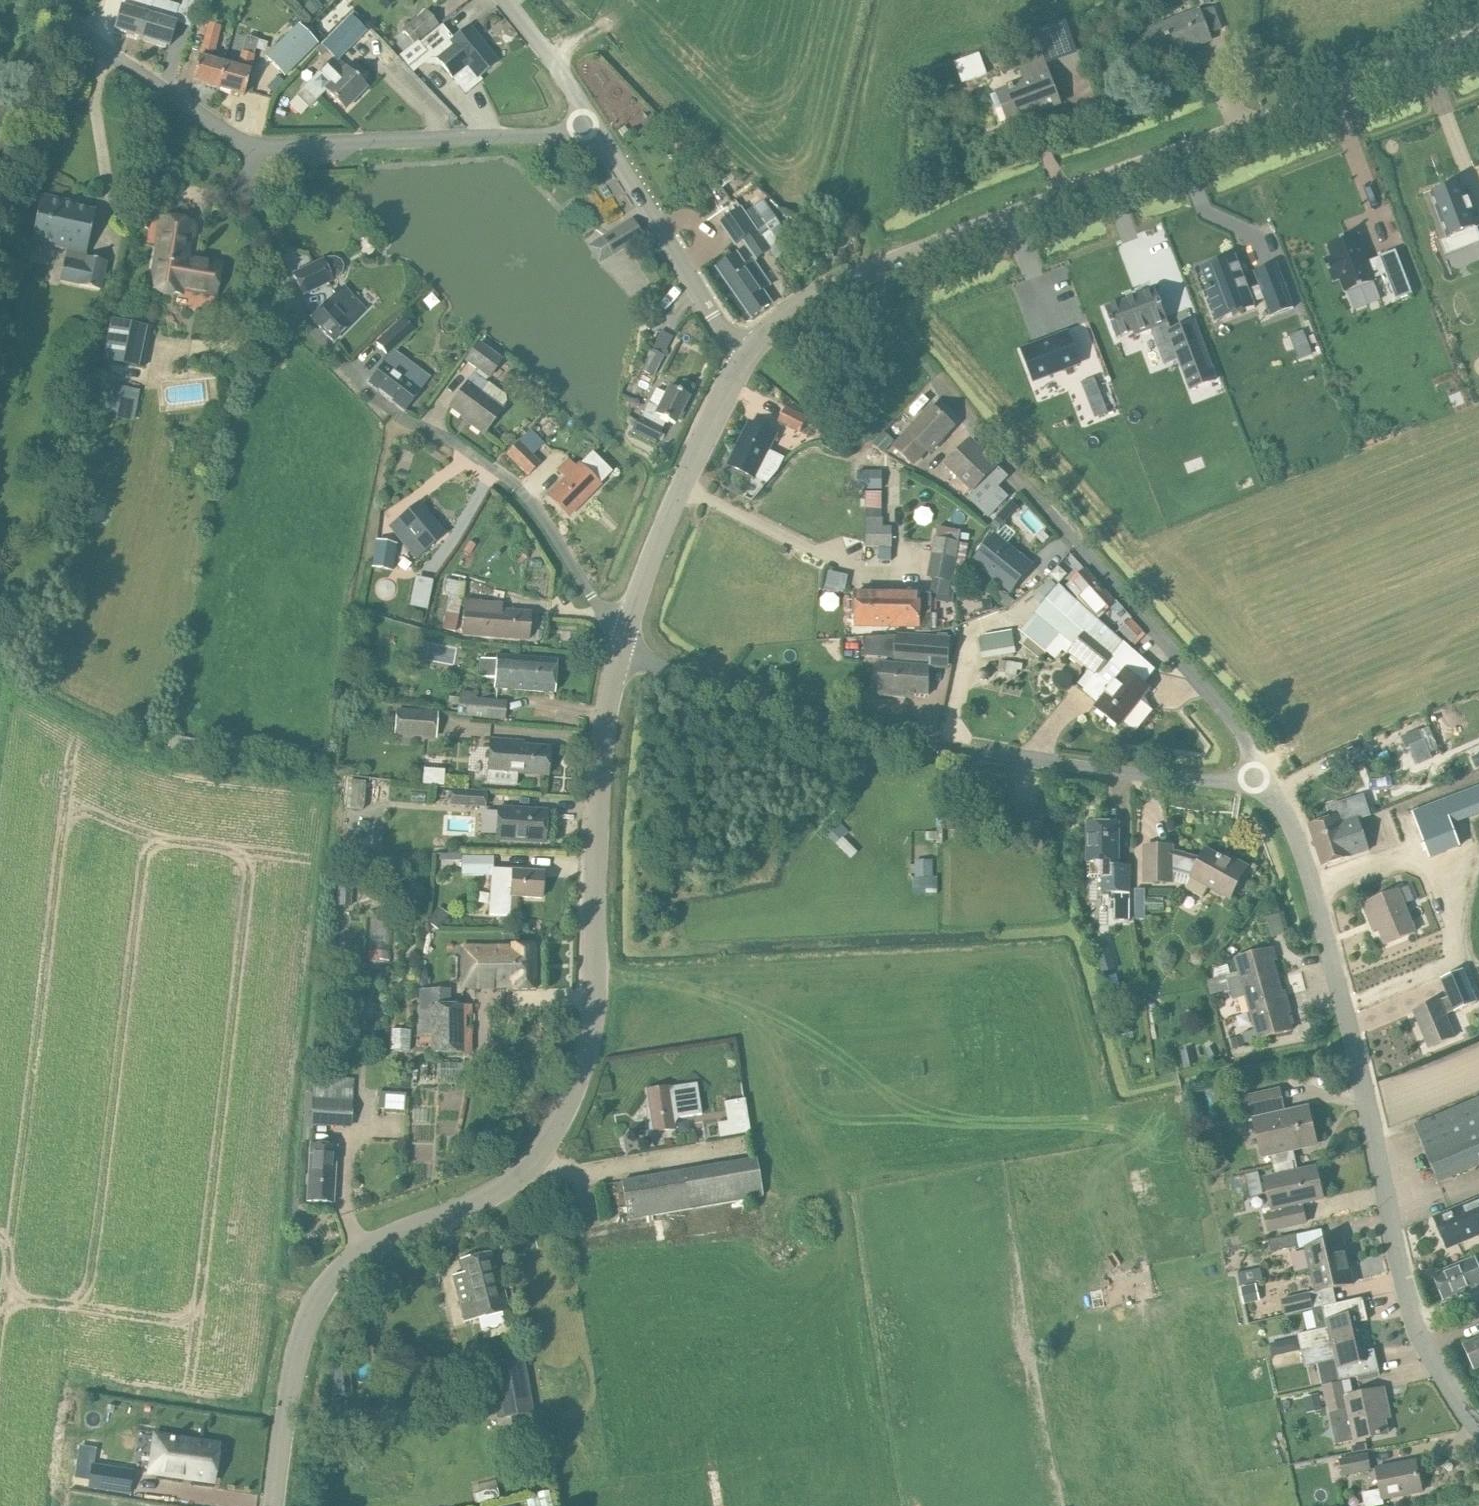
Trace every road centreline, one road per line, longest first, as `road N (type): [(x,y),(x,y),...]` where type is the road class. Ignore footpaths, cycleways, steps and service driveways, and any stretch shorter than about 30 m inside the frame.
road 1 (unclassified): [(1478,1428),(1441,1374),(1406,1294),(1302,849),(1286,810),(1255,784),(1039,767),(848,727),(678,674),(622,642)]
road 2 (tertiary): [(275,1505),(291,1375),(327,1283),(361,1250),(516,1178),(553,1133),(583,1069),(593,1022),(601,767),(622,642)]
road 3 (tertiary): [(741,362),(778,322),(831,287),(1478,37)]
road 4 (residential): [(622,642),(529,498),(372,393),(313,330),(253,207),(249,146)]
road 5 (residential): [(598,131),(249,146)]
road 6 (tertiary): [(622,642),(680,488),(741,362)]
road 7 (unclassified): [(741,362),(598,131)]
road 8 (residential): [(249,146),(107,51),(60,0)]
road 9 (unclassified): [(598,131),(506,0)]

